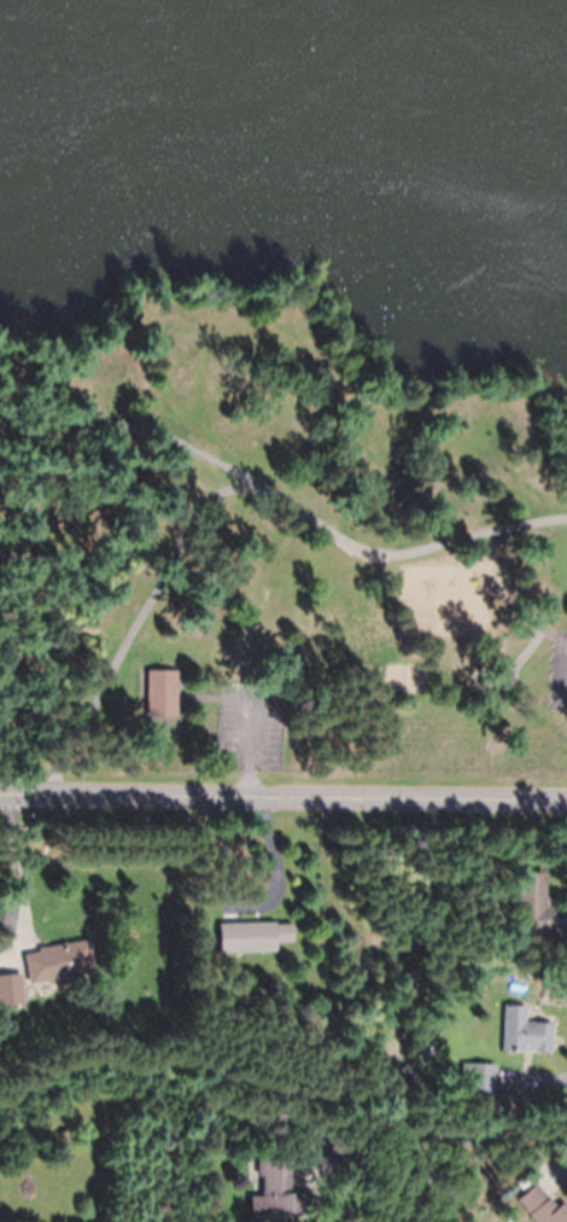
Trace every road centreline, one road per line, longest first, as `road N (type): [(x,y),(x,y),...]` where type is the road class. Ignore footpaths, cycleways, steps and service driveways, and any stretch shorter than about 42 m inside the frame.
road 1 (residential): [(566,801),(49,789)]

